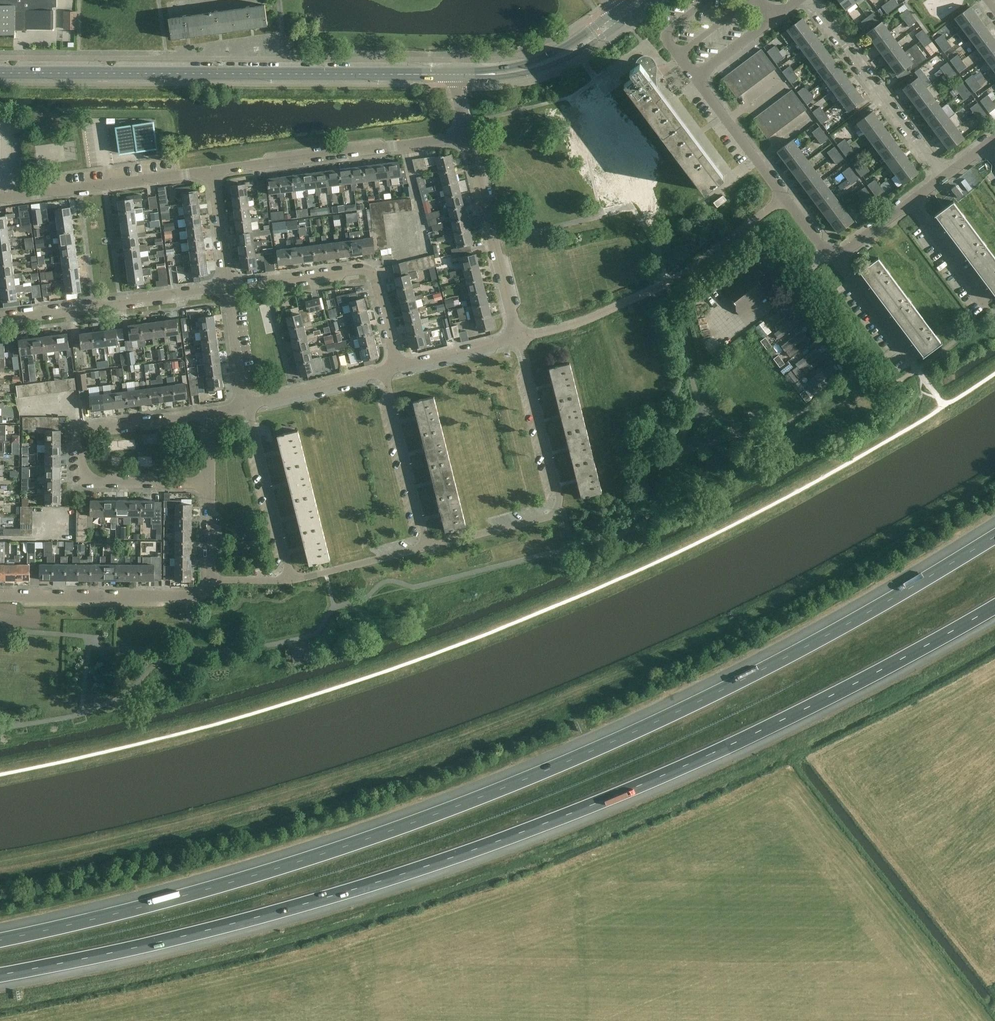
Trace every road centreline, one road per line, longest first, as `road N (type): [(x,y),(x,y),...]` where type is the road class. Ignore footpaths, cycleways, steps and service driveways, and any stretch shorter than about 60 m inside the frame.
road 1 (motorway): [(994,536),(734,684),(470,801),(233,882),(0,940)]
road 2 (motorway): [(0,975),(245,920),(511,836),(781,721),(994,606)]
road 3 (tertiary): [(456,76),(0,75)]
road 4 (residential): [(515,338),(560,502),(548,517),(428,549)]
road 5 (residential): [(515,338),(666,283),(781,199)]
road 6 (residential): [(209,482),(100,482),(77,469),(77,446),(94,428),(209,414)]
road 7 (residential): [(214,172),(465,139)]
road 8 (residential): [(227,286),(365,269),(398,367)]
road 9 (residential): [(0,319),(227,286)]
road 10 (residential): [(943,178),(811,0)]
road 11 (residential): [(0,198),(214,172)]
road 12 (residential): [(0,597),(177,599),(210,583)]
road 13 (residential): [(515,338),(465,139)]
road 14 (residential): [(382,372),(428,549)]
road 15 (residential): [(244,407),(291,579)]
road 16 (tertiary): [(619,16),(539,65),(456,76)]
road 17 (residential): [(928,385),(830,262)]
road 18 (residential): [(781,199),(696,79)]
road 19 (residential): [(244,407),(382,372)]
road 20 (residential): [(428,549),(291,579)]
road 21 (residential): [(985,301),(912,201)]
road 22 (residential): [(244,407),(227,286)]
road 23 (residential): [(398,367),(515,338)]

